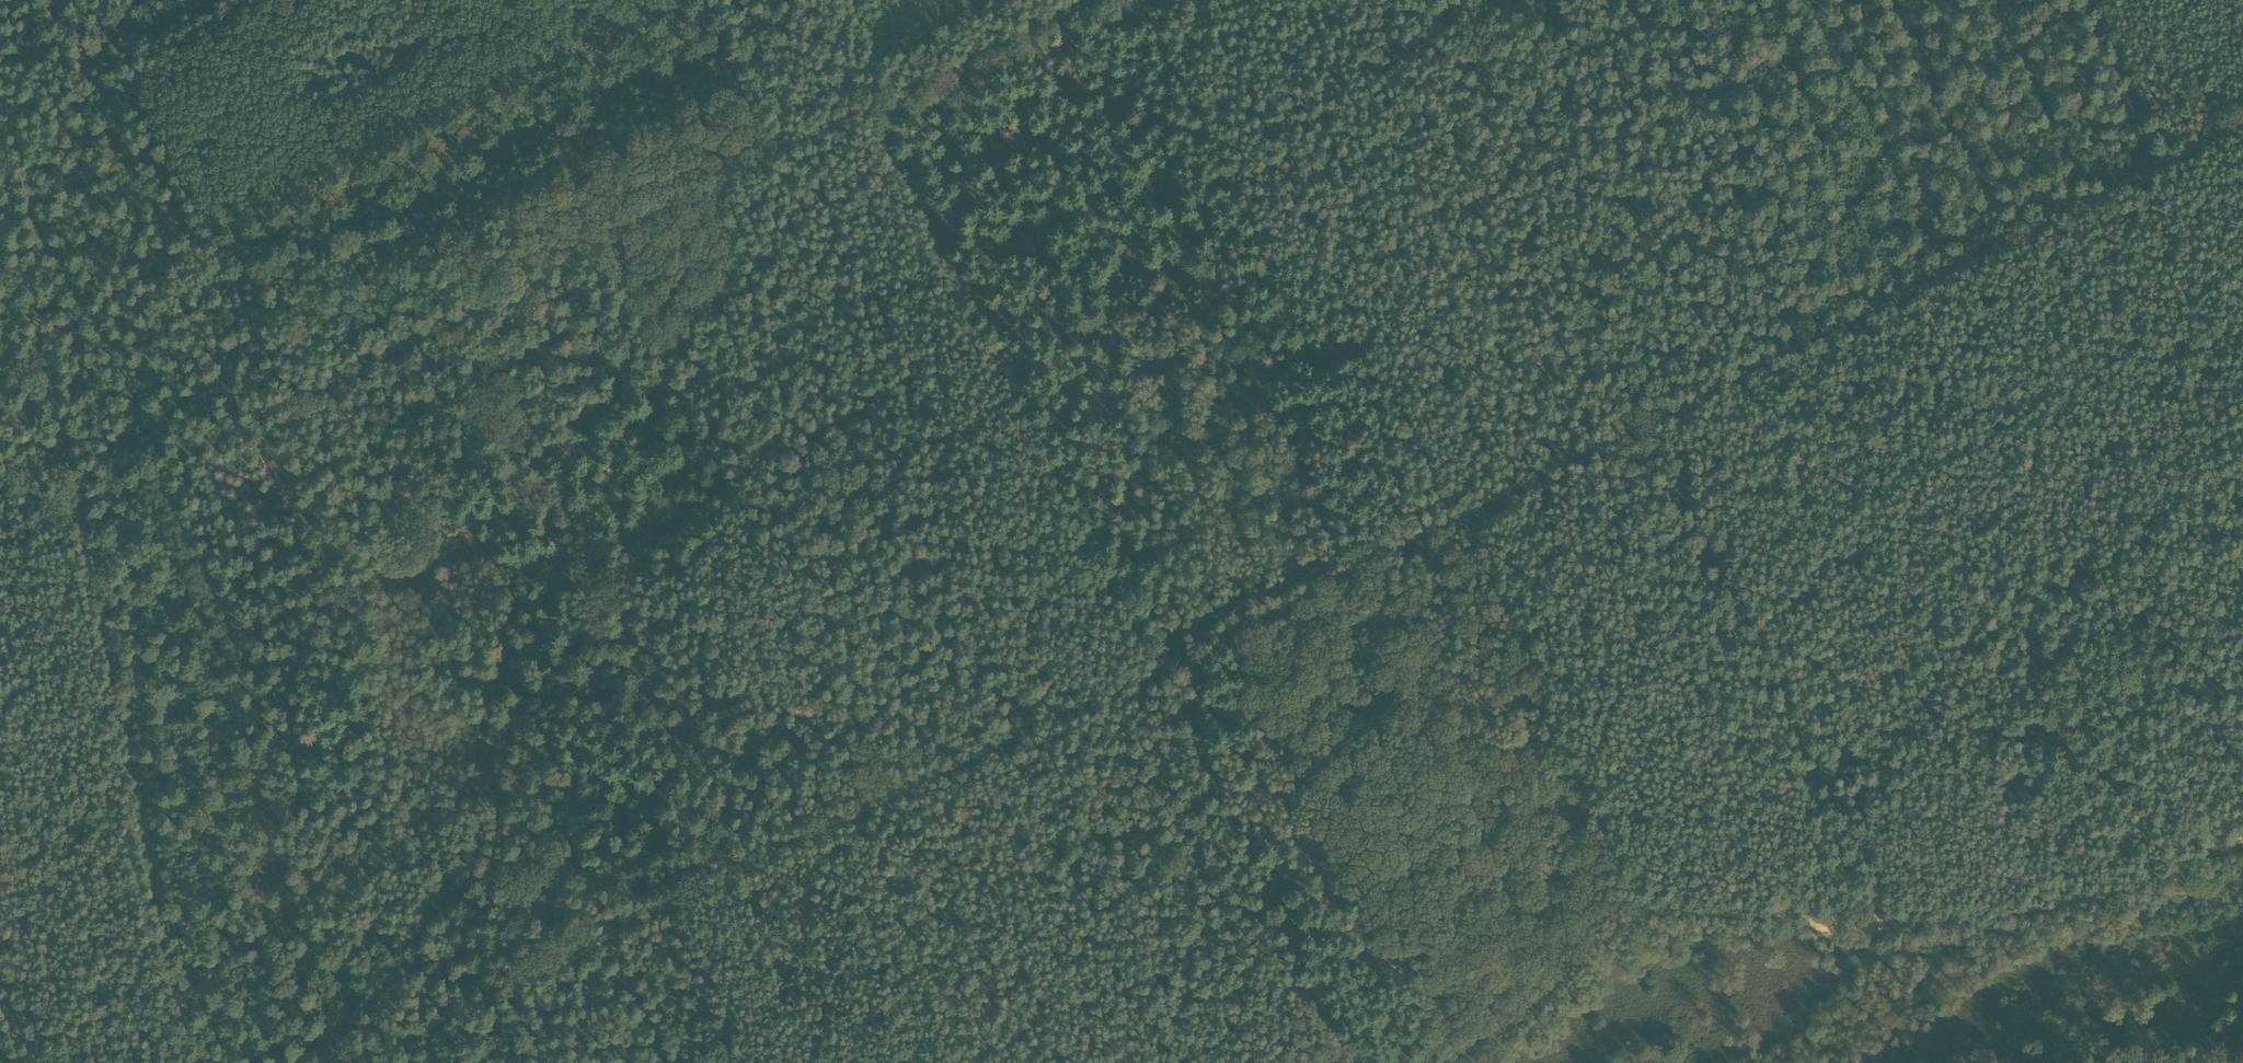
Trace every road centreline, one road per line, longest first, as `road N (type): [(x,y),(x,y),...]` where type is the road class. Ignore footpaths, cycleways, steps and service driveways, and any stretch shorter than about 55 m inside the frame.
road 1 (track): [(346,1062),(2242,122)]
road 2 (track): [(0,550),(1082,0)]
road 3 (track): [(1423,1062),(1505,1017),(1650,909),(1952,918),(2132,885),(2242,838)]
road 4 (track): [(80,509),(196,1062)]
road 5 (track): [(1645,418),(1893,917)]
road 6 (track): [(80,509),(0,141)]
road 7 (track): [(2084,0),(2166,160)]

